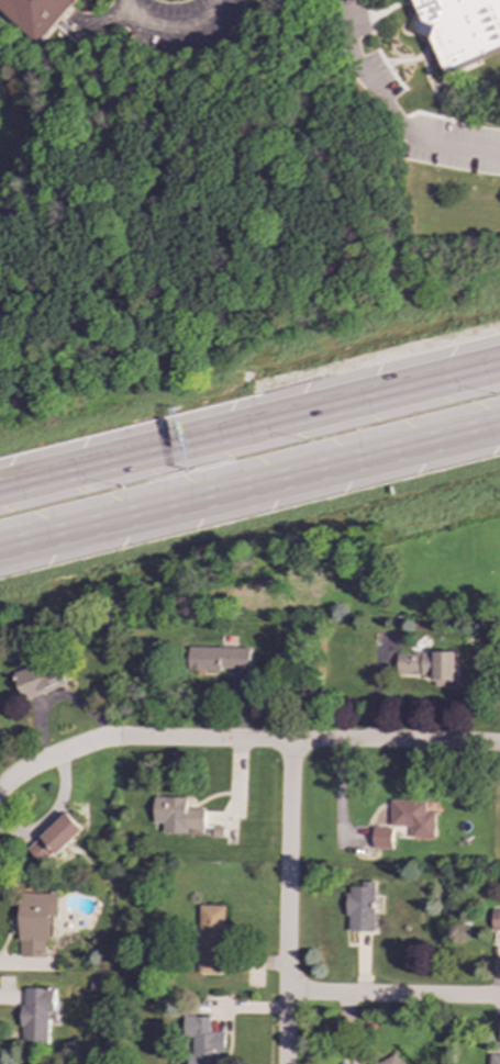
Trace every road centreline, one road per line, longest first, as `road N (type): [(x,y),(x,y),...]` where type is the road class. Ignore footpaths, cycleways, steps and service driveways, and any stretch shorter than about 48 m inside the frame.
road 1 (motorway): [(499,363),(0,487)]
road 2 (motorway): [(0,550),(499,426)]
road 3 (residential): [(499,748),(120,739),(74,751)]
road 4 (residential): [(289,742),(285,1063)]
road 5 (residential): [(499,998),(286,994)]

